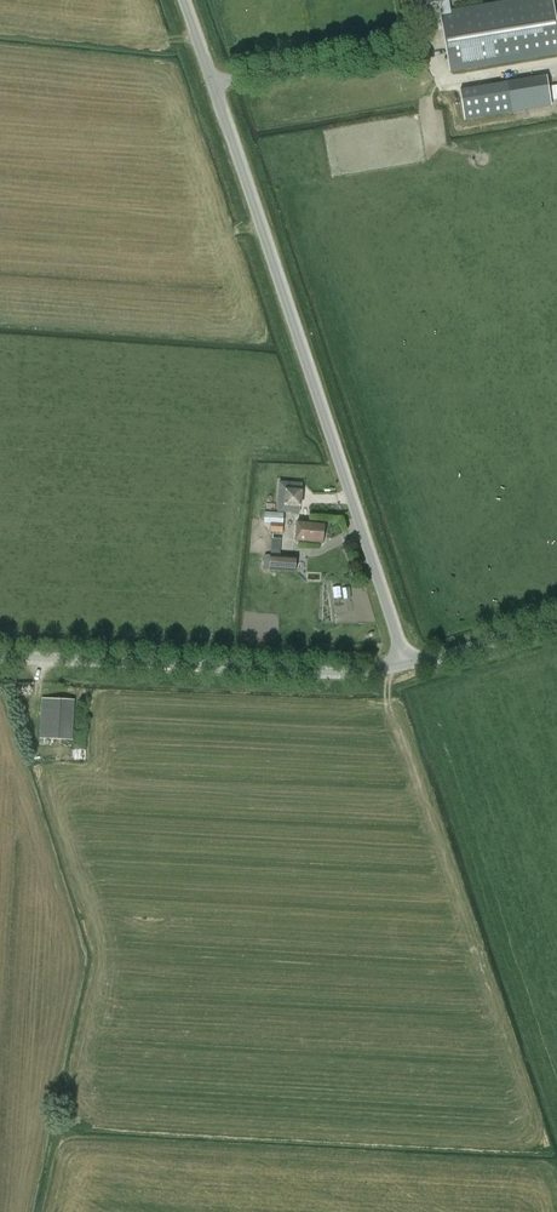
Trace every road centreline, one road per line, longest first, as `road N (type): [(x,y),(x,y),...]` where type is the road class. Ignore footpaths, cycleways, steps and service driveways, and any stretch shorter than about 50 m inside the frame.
road 1 (unclassified): [(406,666),(181,0)]
road 2 (unclassified): [(406,666),(324,672),(0,658)]
road 3 (unclassified): [(556,619),(406,666)]

